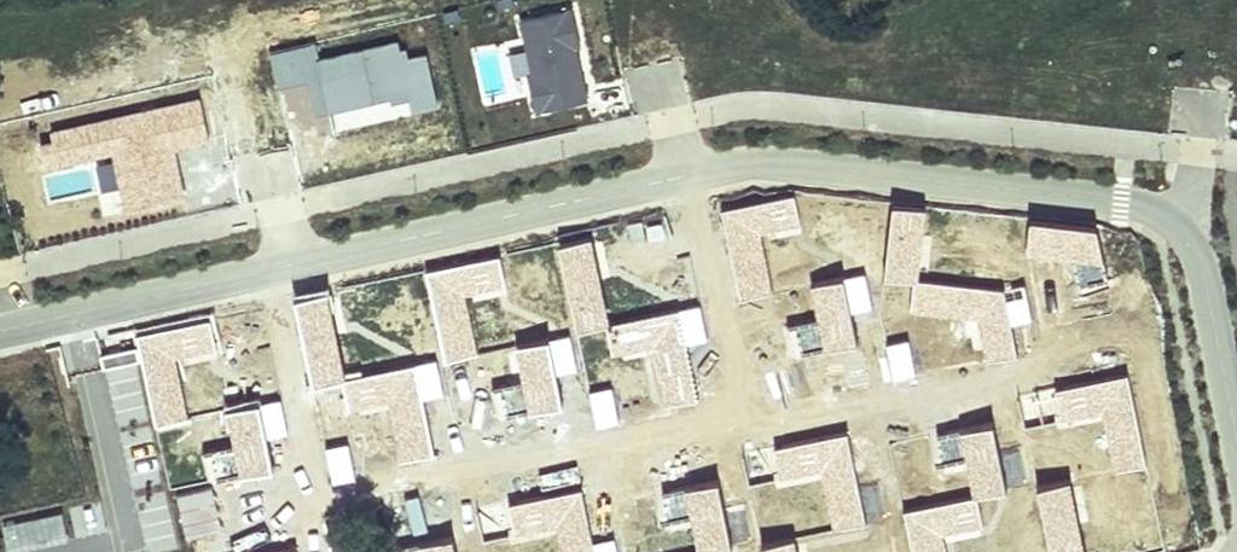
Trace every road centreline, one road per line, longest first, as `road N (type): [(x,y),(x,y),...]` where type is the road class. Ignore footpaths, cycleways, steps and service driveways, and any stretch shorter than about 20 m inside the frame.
road 1 (residential): [(0,333),(740,166),(1177,210),(1217,258),(1236,372)]

